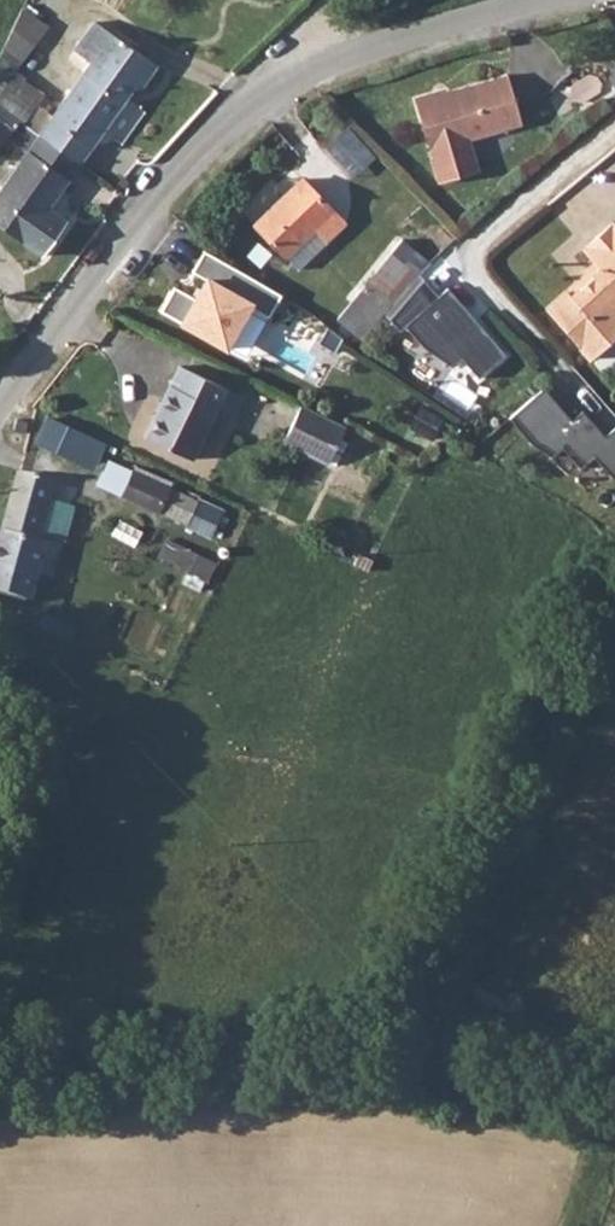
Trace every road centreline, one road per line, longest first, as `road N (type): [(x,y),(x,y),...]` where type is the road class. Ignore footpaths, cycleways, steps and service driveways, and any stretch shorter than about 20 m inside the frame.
road 1 (unclassified): [(523,0),(297,79),(201,152),(0,399)]

